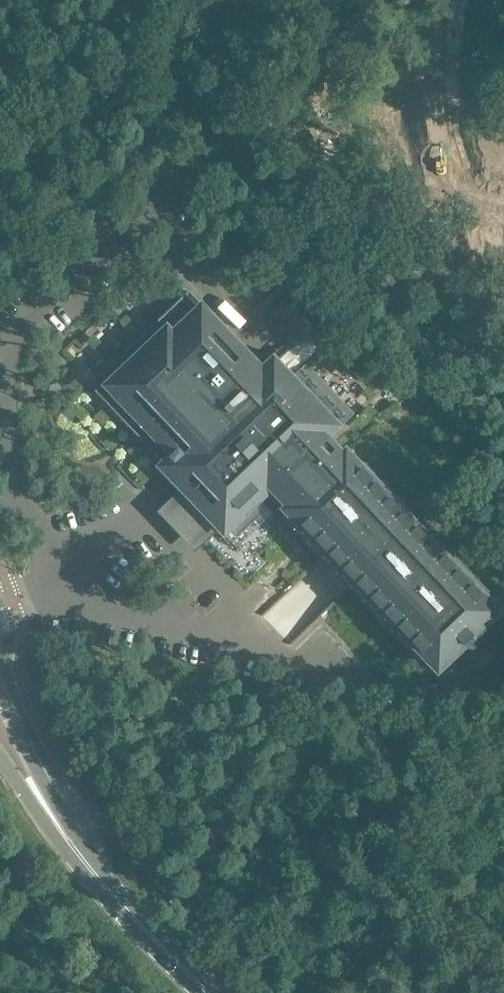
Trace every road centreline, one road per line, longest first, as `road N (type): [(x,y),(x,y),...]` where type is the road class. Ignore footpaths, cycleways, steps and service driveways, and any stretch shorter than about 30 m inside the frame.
road 1 (primary): [(130,917),(61,812),(0,692)]
road 2 (primary): [(0,757),(50,831),(130,917)]

